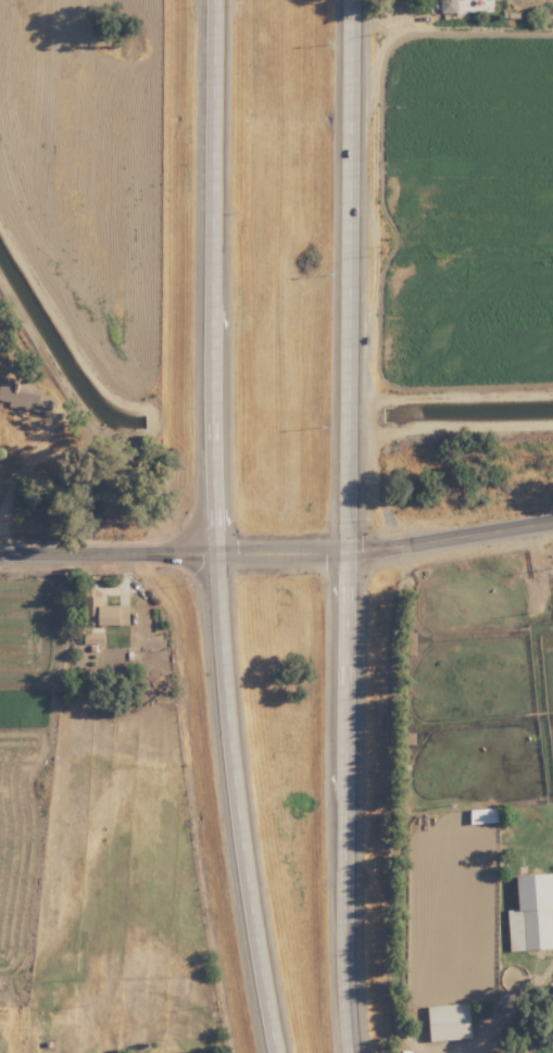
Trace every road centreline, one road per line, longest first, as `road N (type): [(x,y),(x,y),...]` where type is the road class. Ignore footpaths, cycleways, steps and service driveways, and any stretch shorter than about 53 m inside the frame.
road 1 (trunk): [(212,0),(212,550),(236,810),(274,1052)]
road 2 (trunk): [(348,1052),(341,923),(351,0)]
road 3 (tertiary): [(552,520),(348,552),(212,550)]
road 4 (tertiary): [(212,550),(0,546)]

